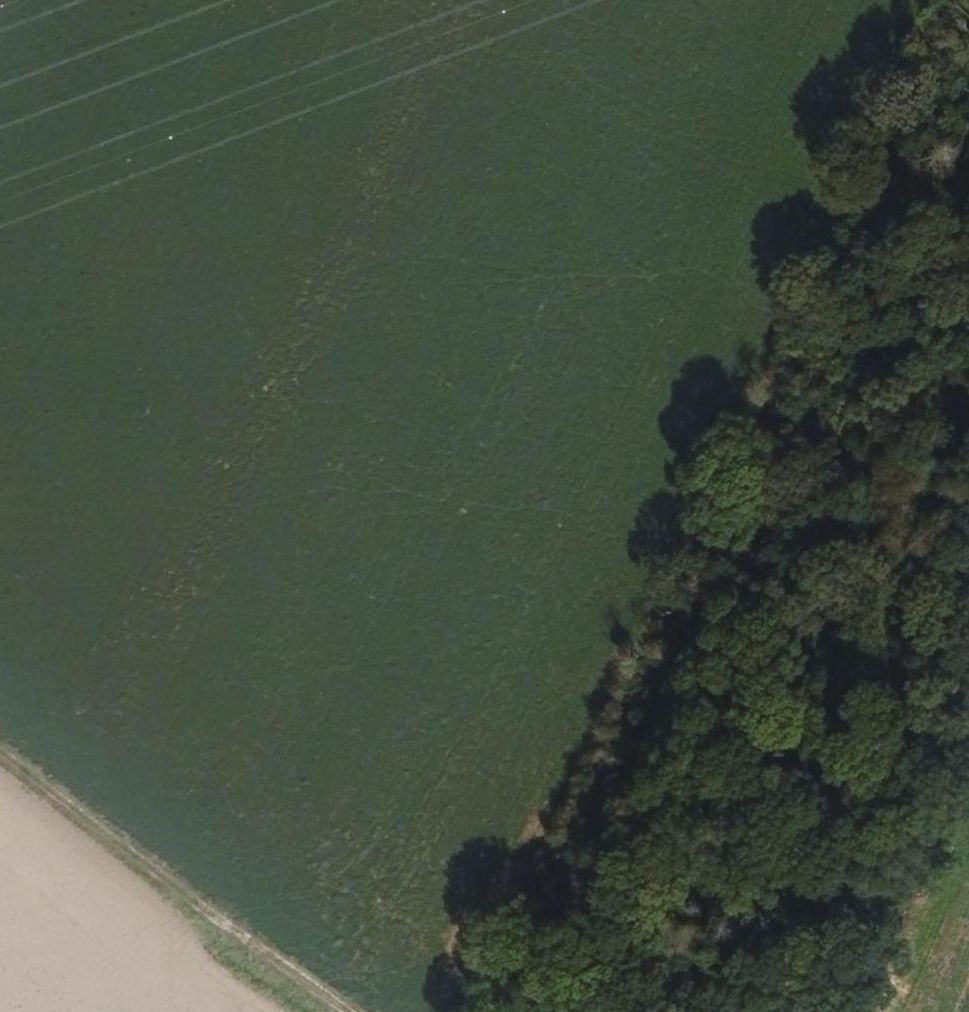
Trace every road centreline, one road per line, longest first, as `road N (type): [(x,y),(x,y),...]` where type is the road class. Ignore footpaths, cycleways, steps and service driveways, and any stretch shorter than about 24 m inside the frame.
road 1 (track): [(0,754),(341,1011)]

